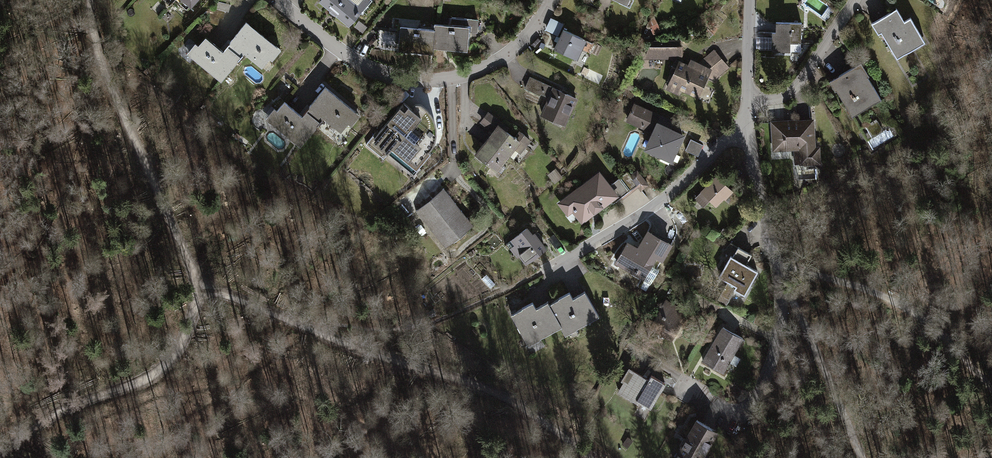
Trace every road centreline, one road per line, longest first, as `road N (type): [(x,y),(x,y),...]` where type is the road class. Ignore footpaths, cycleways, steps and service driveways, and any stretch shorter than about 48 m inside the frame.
road 1 (residential): [(748,123),(780,288),(781,341),(763,387),(736,410),(690,392)]
road 2 (residential): [(551,0),(522,44),(500,61),(435,81),(371,70),(277,0)]
road 3 (track): [(91,0),(102,68),(201,286)]
road 4 (track): [(592,457),(500,397),(320,334)]
road 5 (track): [(0,457),(59,413),(162,369),(183,341),(201,286)]
road 6 (track): [(991,390),(963,354),(882,295),(774,263)]
road 7 (residential): [(540,272),(664,201),(748,123)]
road 8 (track): [(862,457),(793,299),(780,288)]
road 9 (residential): [(748,99),(779,98),(800,86),(857,0)]
road 10 (track): [(320,334),(201,286)]

